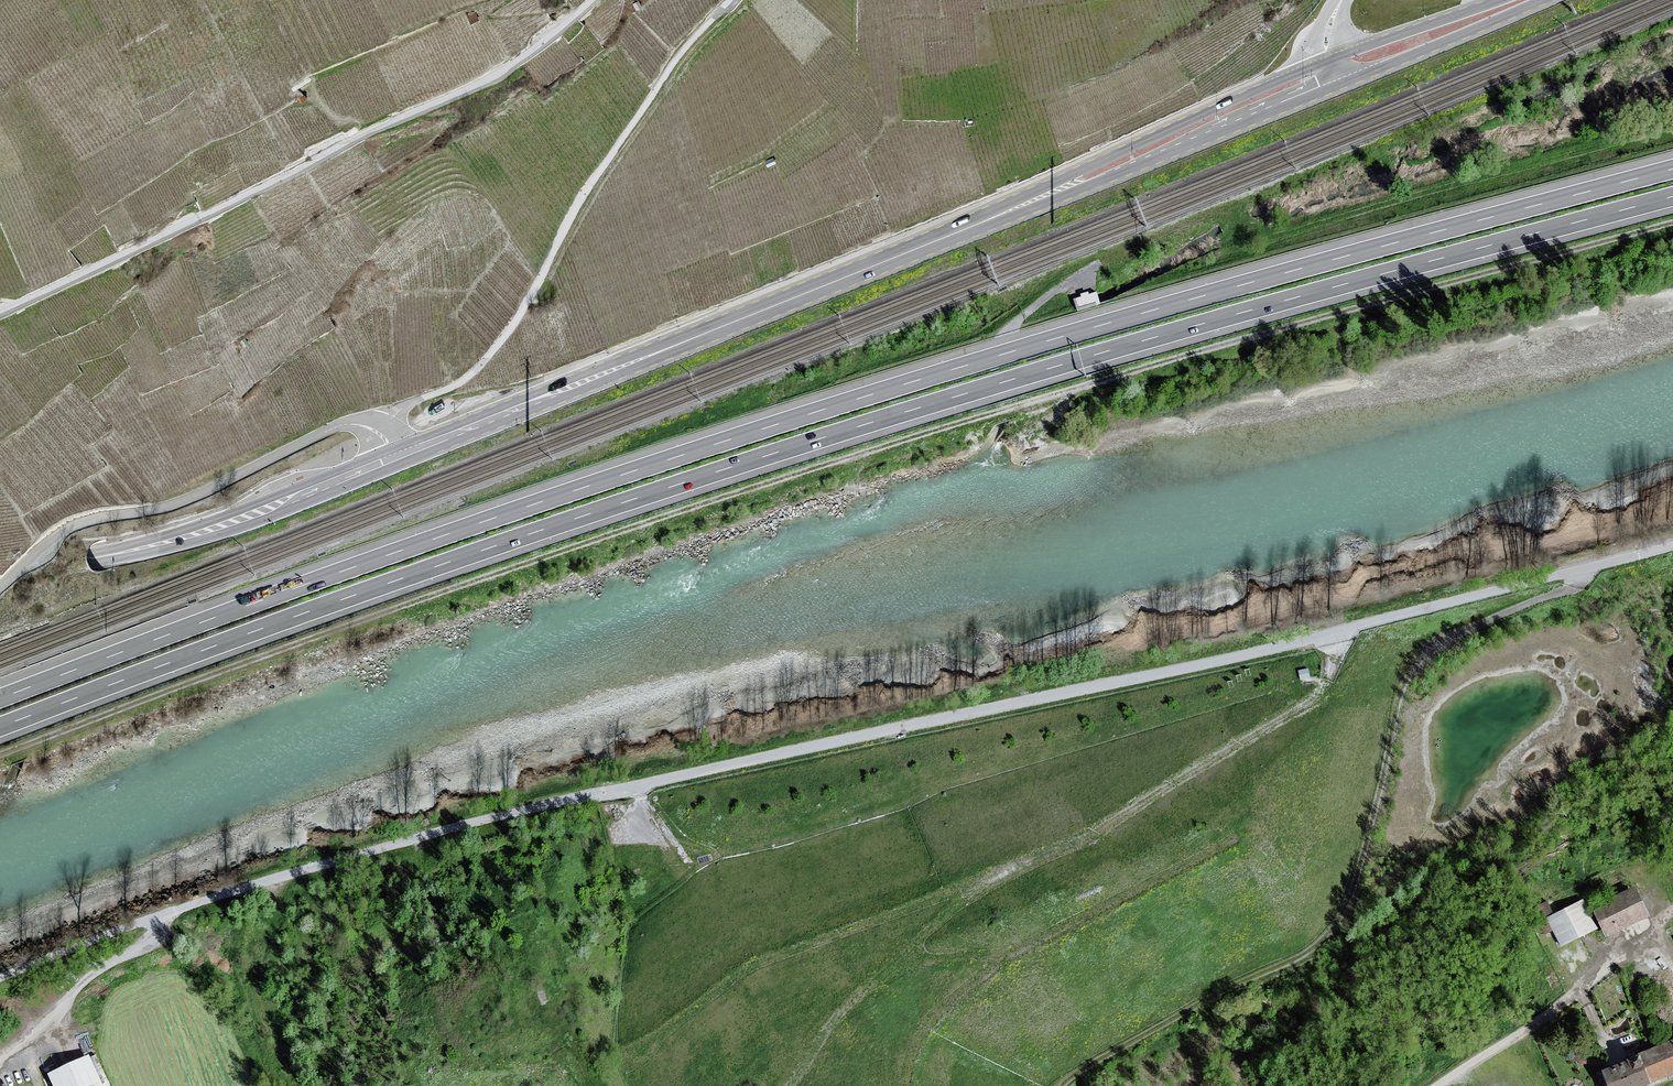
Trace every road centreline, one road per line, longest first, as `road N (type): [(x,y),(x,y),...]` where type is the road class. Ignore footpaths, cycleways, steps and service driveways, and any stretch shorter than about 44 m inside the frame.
road 1 (track): [(0,756),(227,670),(880,446),(1672,225)]
road 2 (motorway): [(0,727),(351,597),(816,440),(1247,311),(1672,197)]
road 3 (motorway): [(1672,168),(814,412),(442,536),(0,698)]
road 4 (track): [(1672,543),(1336,637),(517,814),(170,913),(0,979)]
road 5 (track): [(1586,567),(1579,591),(1421,661),(1394,715),(1352,886),(1334,931),(1313,952),(1066,1085)]
road 6 (unclassified): [(0,315),(506,72),(599,0)]
road 7 (primary): [(1007,212),(397,456)]
road 8 (unclassified): [(383,432),(403,407),(464,380),(491,354),(671,65),(734,0)]
road 9 (track): [(1336,637),(1332,685),(1300,711),(975,895)]
road 10 (unclassified): [(0,587),(78,523),(183,501),(343,424),(383,432)]
road 11 (primary): [(397,456),(177,539),(0,571)]
road 12 (primary): [(1316,67),(1007,212)]
road 13 (primary): [(1007,212),(1323,91)]
road 14 (unclassified): [(1446,1085),(1612,968),(1672,912)]
road 15 (track): [(170,913),(145,946),(75,993),(57,1027),(0,1063)]
road 16 (primary): [(1352,79),(1539,0)]
road 17 (primary): [(1505,0),(1343,56)]

